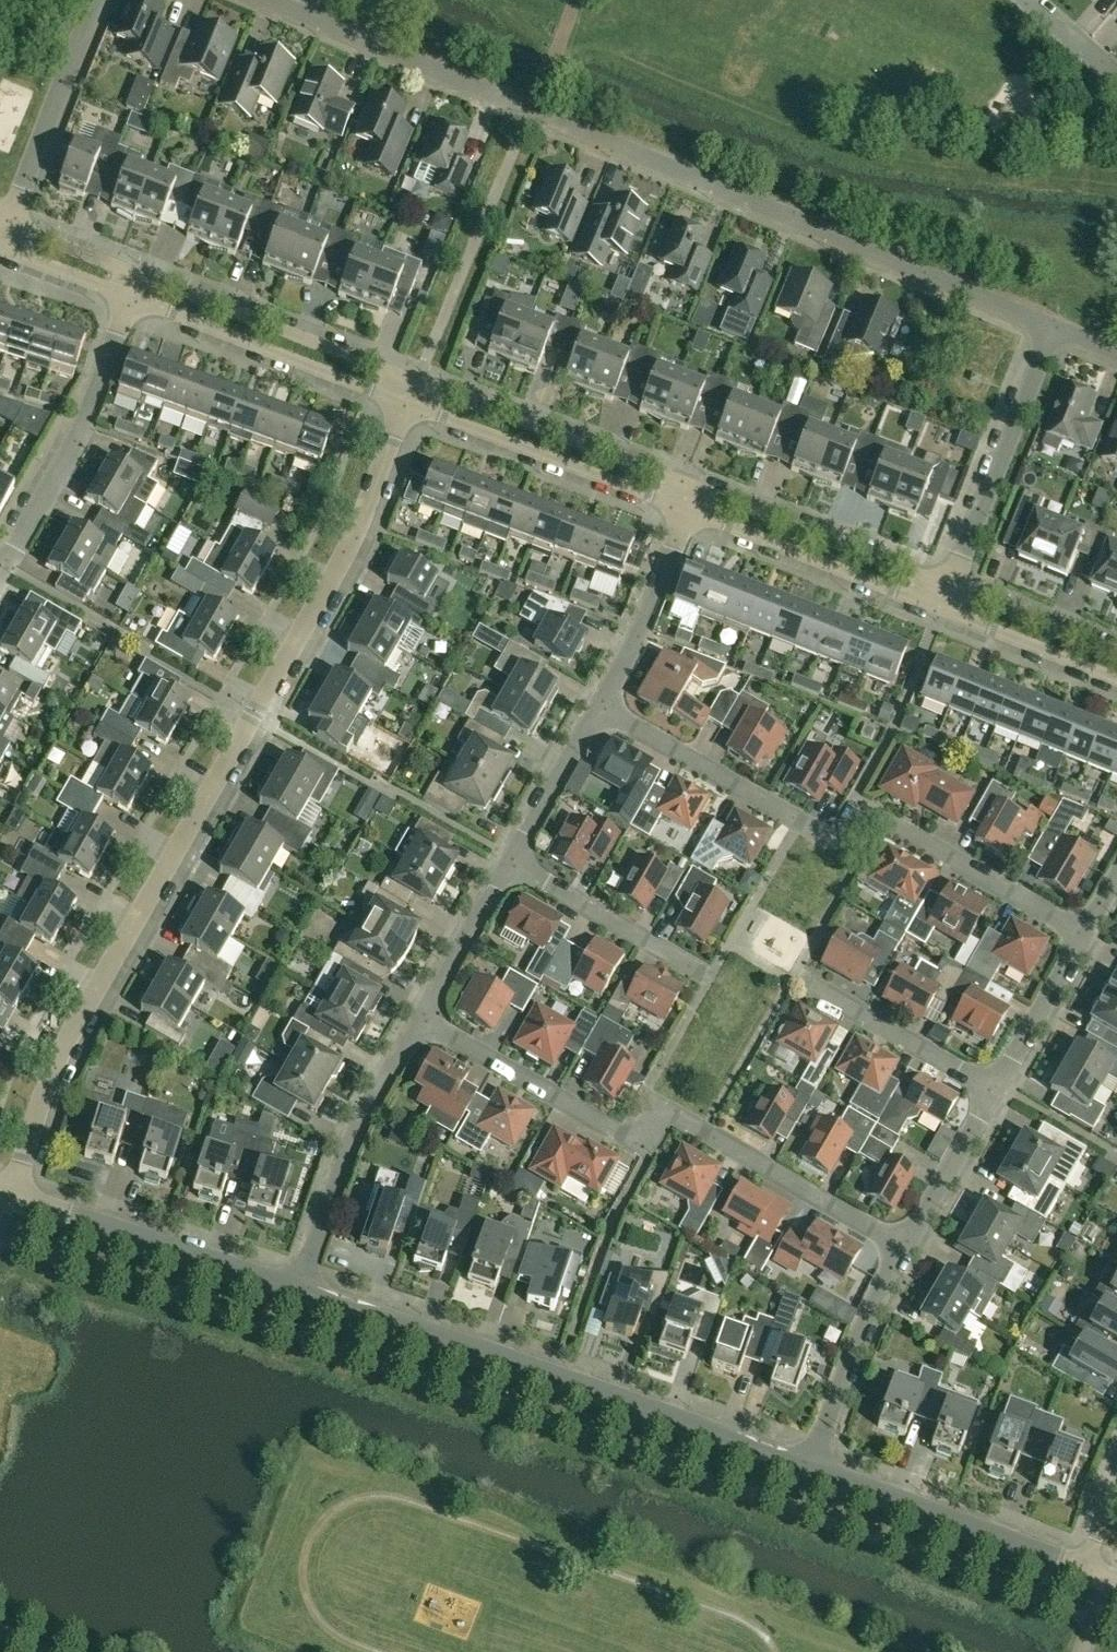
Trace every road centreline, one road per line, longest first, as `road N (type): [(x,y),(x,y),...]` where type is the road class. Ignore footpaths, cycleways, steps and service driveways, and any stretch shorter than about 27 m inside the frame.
road 1 (residential): [(9,1195),(74,1029),(346,553),(406,401)]
road 2 (residential): [(1053,327),(266,0)]
road 3 (residential): [(1082,935),(883,820),(860,819),(840,843),(598,712)]
road 4 (residential): [(903,1248),(704,1131),(678,1119),(623,1132),(605,1126),(419,1022)]
road 5 (unclassified): [(809,1467),(298,1290)]
road 6 (residential): [(298,1290),(9,1195)]
road 7 (residential): [(406,401),(686,509)]
road 8 (residential): [(695,486),(416,380)]
road 9 (residential): [(416,380),(138,276)]
road 10 (residential): [(6,567),(80,432),(130,300)]
road 11 (residential): [(298,1290),(349,1153),(419,1022)]
road 12 (residential): [(130,300),(406,401)]
road 13 (unclassified): [(1084,1570),(809,1467)]
road 14 (residential): [(950,588),(1053,327)]
road 15 (residential): [(950,588),(695,486)]
road 16 (residential): [(686,509),(941,608)]
road 17 (residential): [(6,221),(100,0)]
road 18 (residential): [(809,1467),(903,1248)]
road 19 (residential): [(995,1089),(794,974)]
road 20 (residential): [(710,974),(512,860)]
road 21 (residential): [(598,712),(651,606),(686,509)]
road 22 (residential): [(941,608),(1116,679)]
road 23 (residential): [(419,1022),(512,860)]
road 24 (residential): [(903,1248),(995,1089)]
road 25 (residential): [(1116,654),(950,588)]
road 26 (residential): [(995,1089),(1082,935)]
road 27 (residential): [(512,860),(598,712)]
road 28 (residential): [(138,276),(6,221)]
road 29 (residential): [(0,248),(130,300)]

